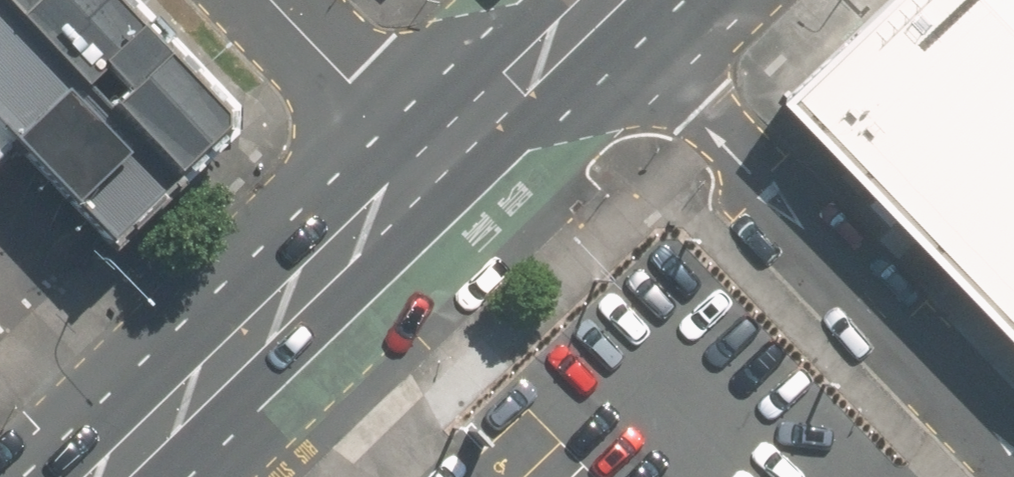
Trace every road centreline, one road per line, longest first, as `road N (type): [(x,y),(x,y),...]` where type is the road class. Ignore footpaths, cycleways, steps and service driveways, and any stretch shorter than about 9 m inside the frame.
road 1 (residential): [(1013,451),(767,195),(705,112),(600,3)]
road 2 (primary): [(106,476),(437,160)]
road 3 (residential): [(437,160),(271,0)]
road 4 (primary): [(437,160),(600,3)]

